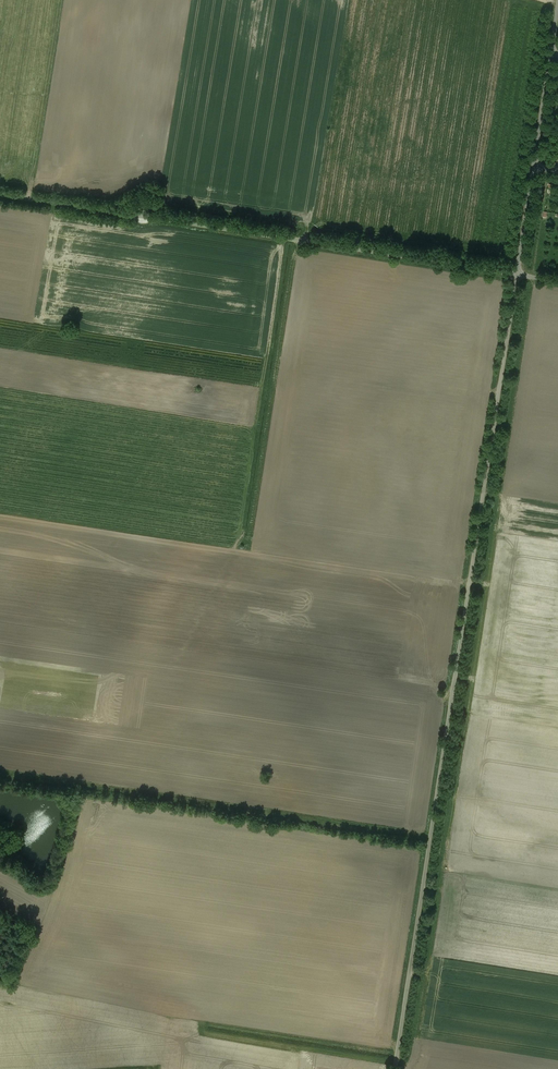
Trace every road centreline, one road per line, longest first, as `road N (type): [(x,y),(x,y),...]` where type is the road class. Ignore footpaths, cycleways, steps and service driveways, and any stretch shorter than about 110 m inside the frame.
road 1 (unclassified): [(517,274),(395,1068)]
road 2 (unclassified): [(0,194),(517,274)]
road 3 (unclassified): [(557,13),(517,274)]

